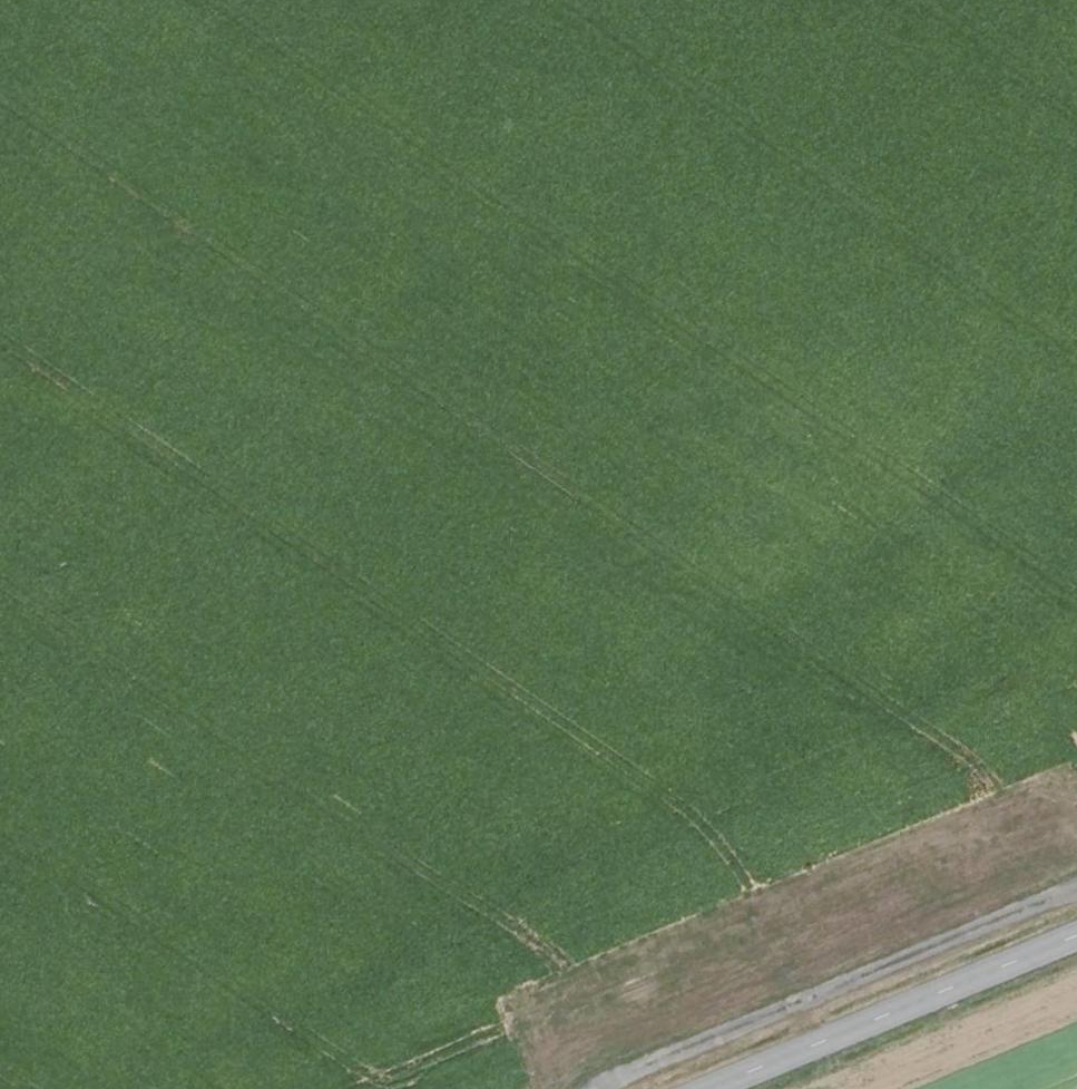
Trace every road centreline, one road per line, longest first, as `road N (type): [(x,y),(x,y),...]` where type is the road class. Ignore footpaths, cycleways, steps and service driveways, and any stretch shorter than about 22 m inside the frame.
road 1 (secondary): [(708,1088),(1076,936)]

